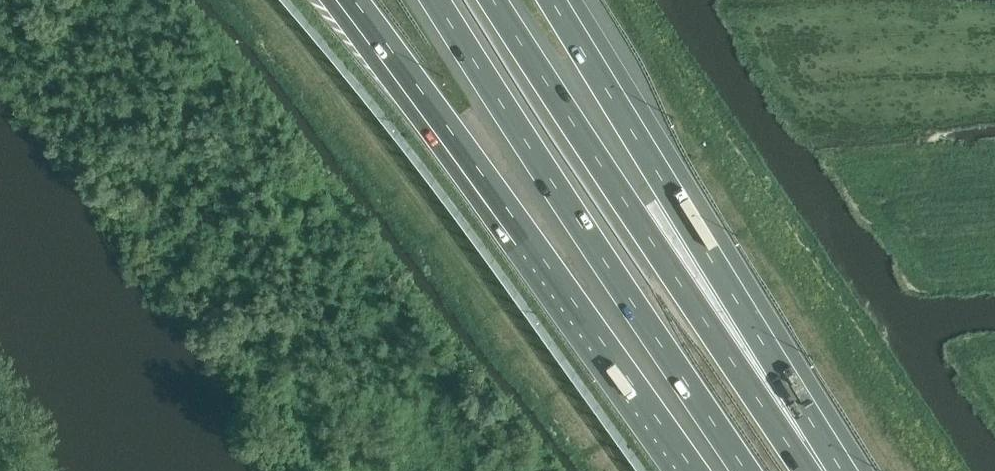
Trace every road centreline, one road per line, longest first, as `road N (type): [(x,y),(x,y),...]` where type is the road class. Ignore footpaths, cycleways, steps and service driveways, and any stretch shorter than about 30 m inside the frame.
road 1 (motorway): [(354,0),(696,470)]
road 2 (motorway): [(818,470),(727,353),(497,0)]
road 3 (motorway): [(438,0),(747,470)]
road 4 (motorway): [(830,470),(760,335),(552,0)]

